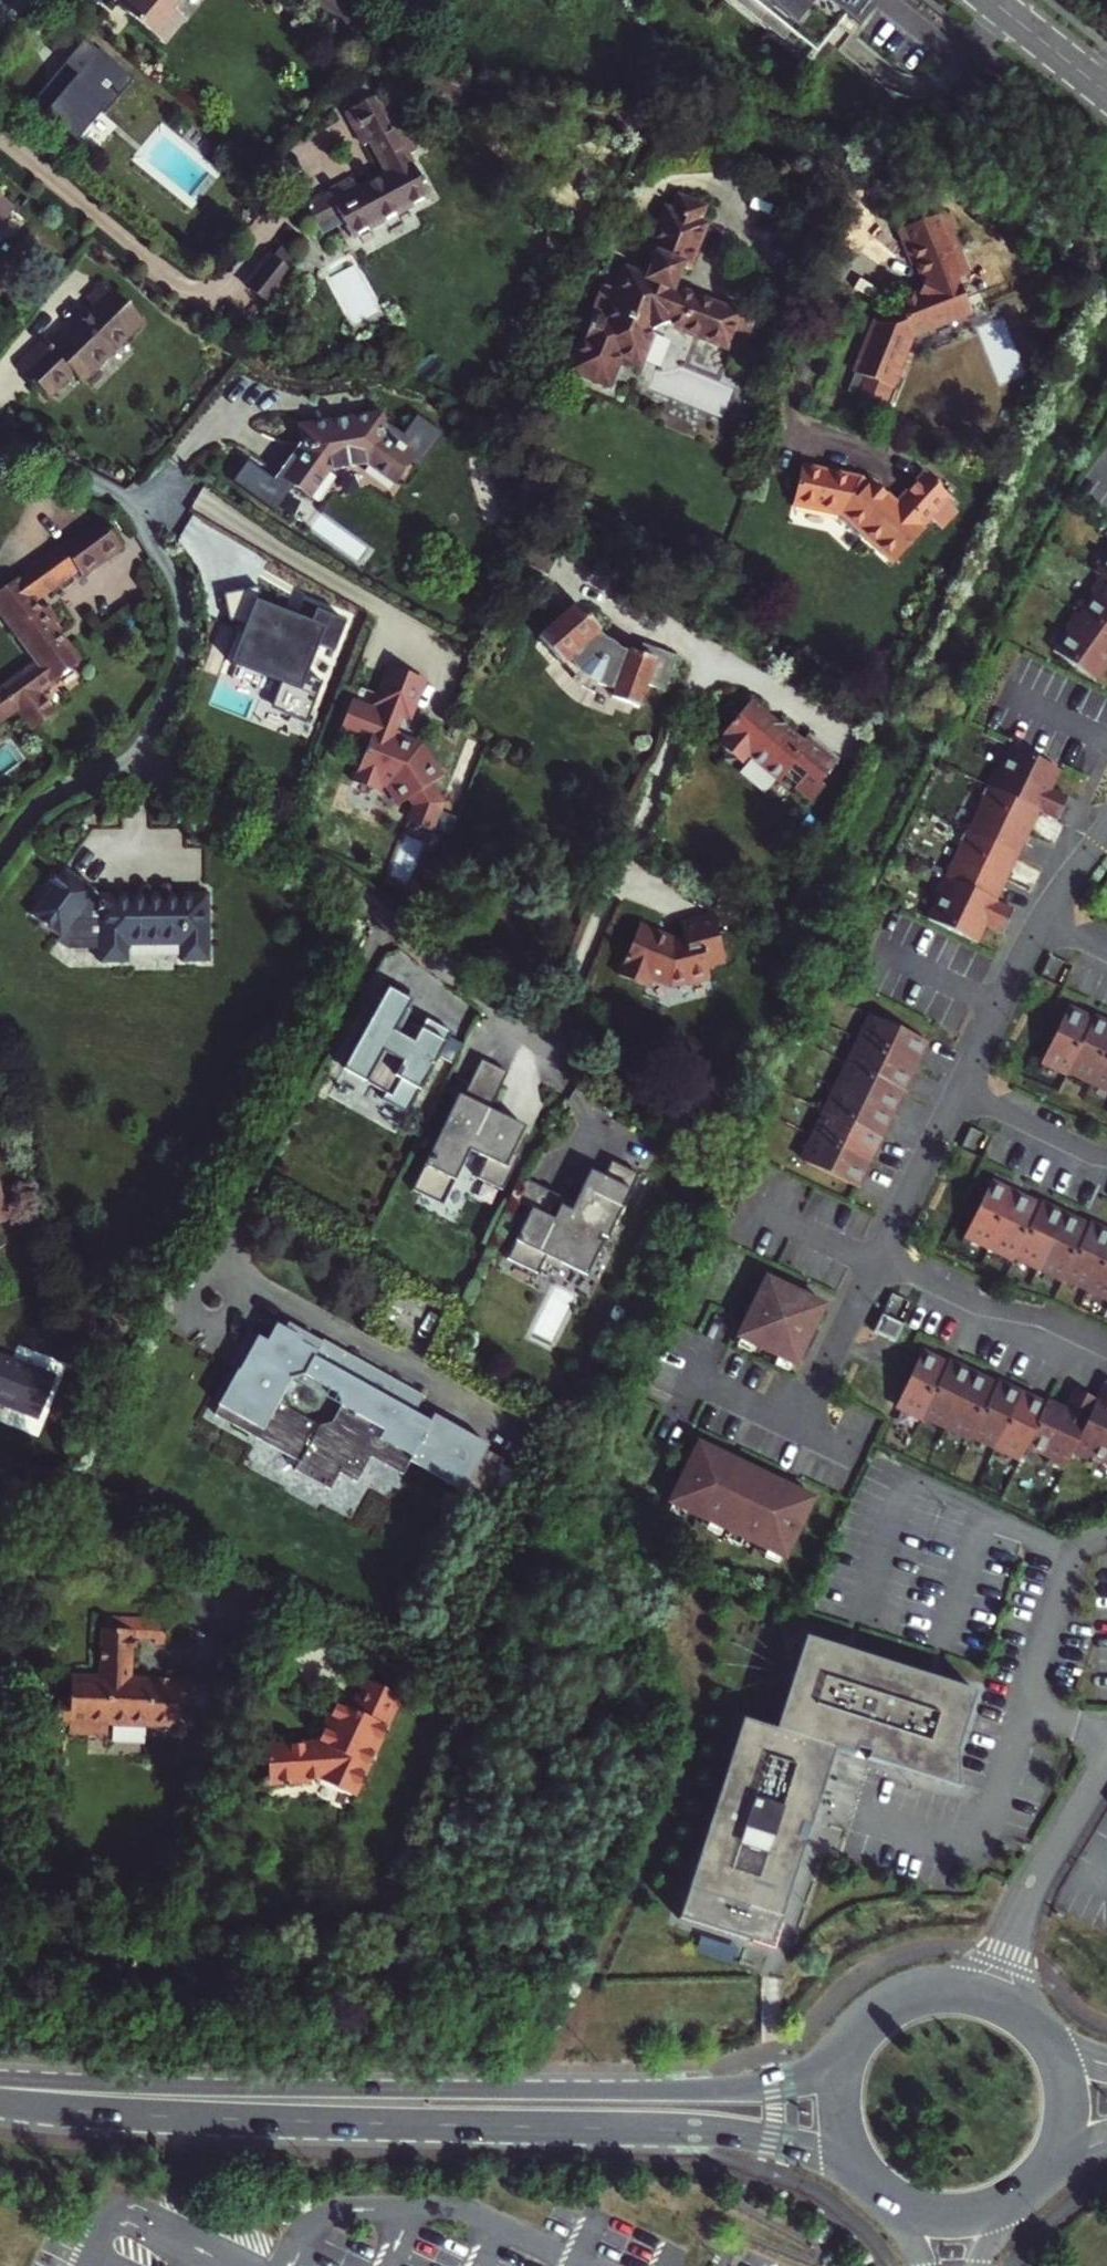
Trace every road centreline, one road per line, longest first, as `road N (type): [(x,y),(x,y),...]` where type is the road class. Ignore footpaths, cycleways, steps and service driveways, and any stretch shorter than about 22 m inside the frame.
road 1 (primary): [(0,2103),(249,2120),(696,2127),(775,2141),(870,2179)]
road 2 (primary): [(858,2040),(796,2078),(726,2089),(0,2081)]
road 3 (residential): [(1106,831),(1040,924),(795,1426)]
road 4 (residential): [(138,752),(359,888),(403,941),(611,1102)]
road 5 (residential): [(138,752),(168,702),(184,654),(179,588),(126,500),(0,439)]
road 6 (residential): [(245,1609),(94,1540),(63,1545),(0,1580)]
road 7 (unclassified): [(1106,1771),(985,1994)]
road 8 (residential): [(0,857),(50,797),(138,752)]
road 9 (primary): [(1038,2175),(1056,2148),(1066,2102),(1061,2070),(1038,2028)]
road 10 (primary): [(858,2040),(841,2082),(840,2112),(853,2155),(870,2179)]
road 11 (tertiary): [(991,0),(1106,93)]
road 12 (primary): [(985,1994),(921,1993),(879,2016),(858,2040)]
road 13 (primary): [(891,2197),(948,2215),(1006,2202)]

